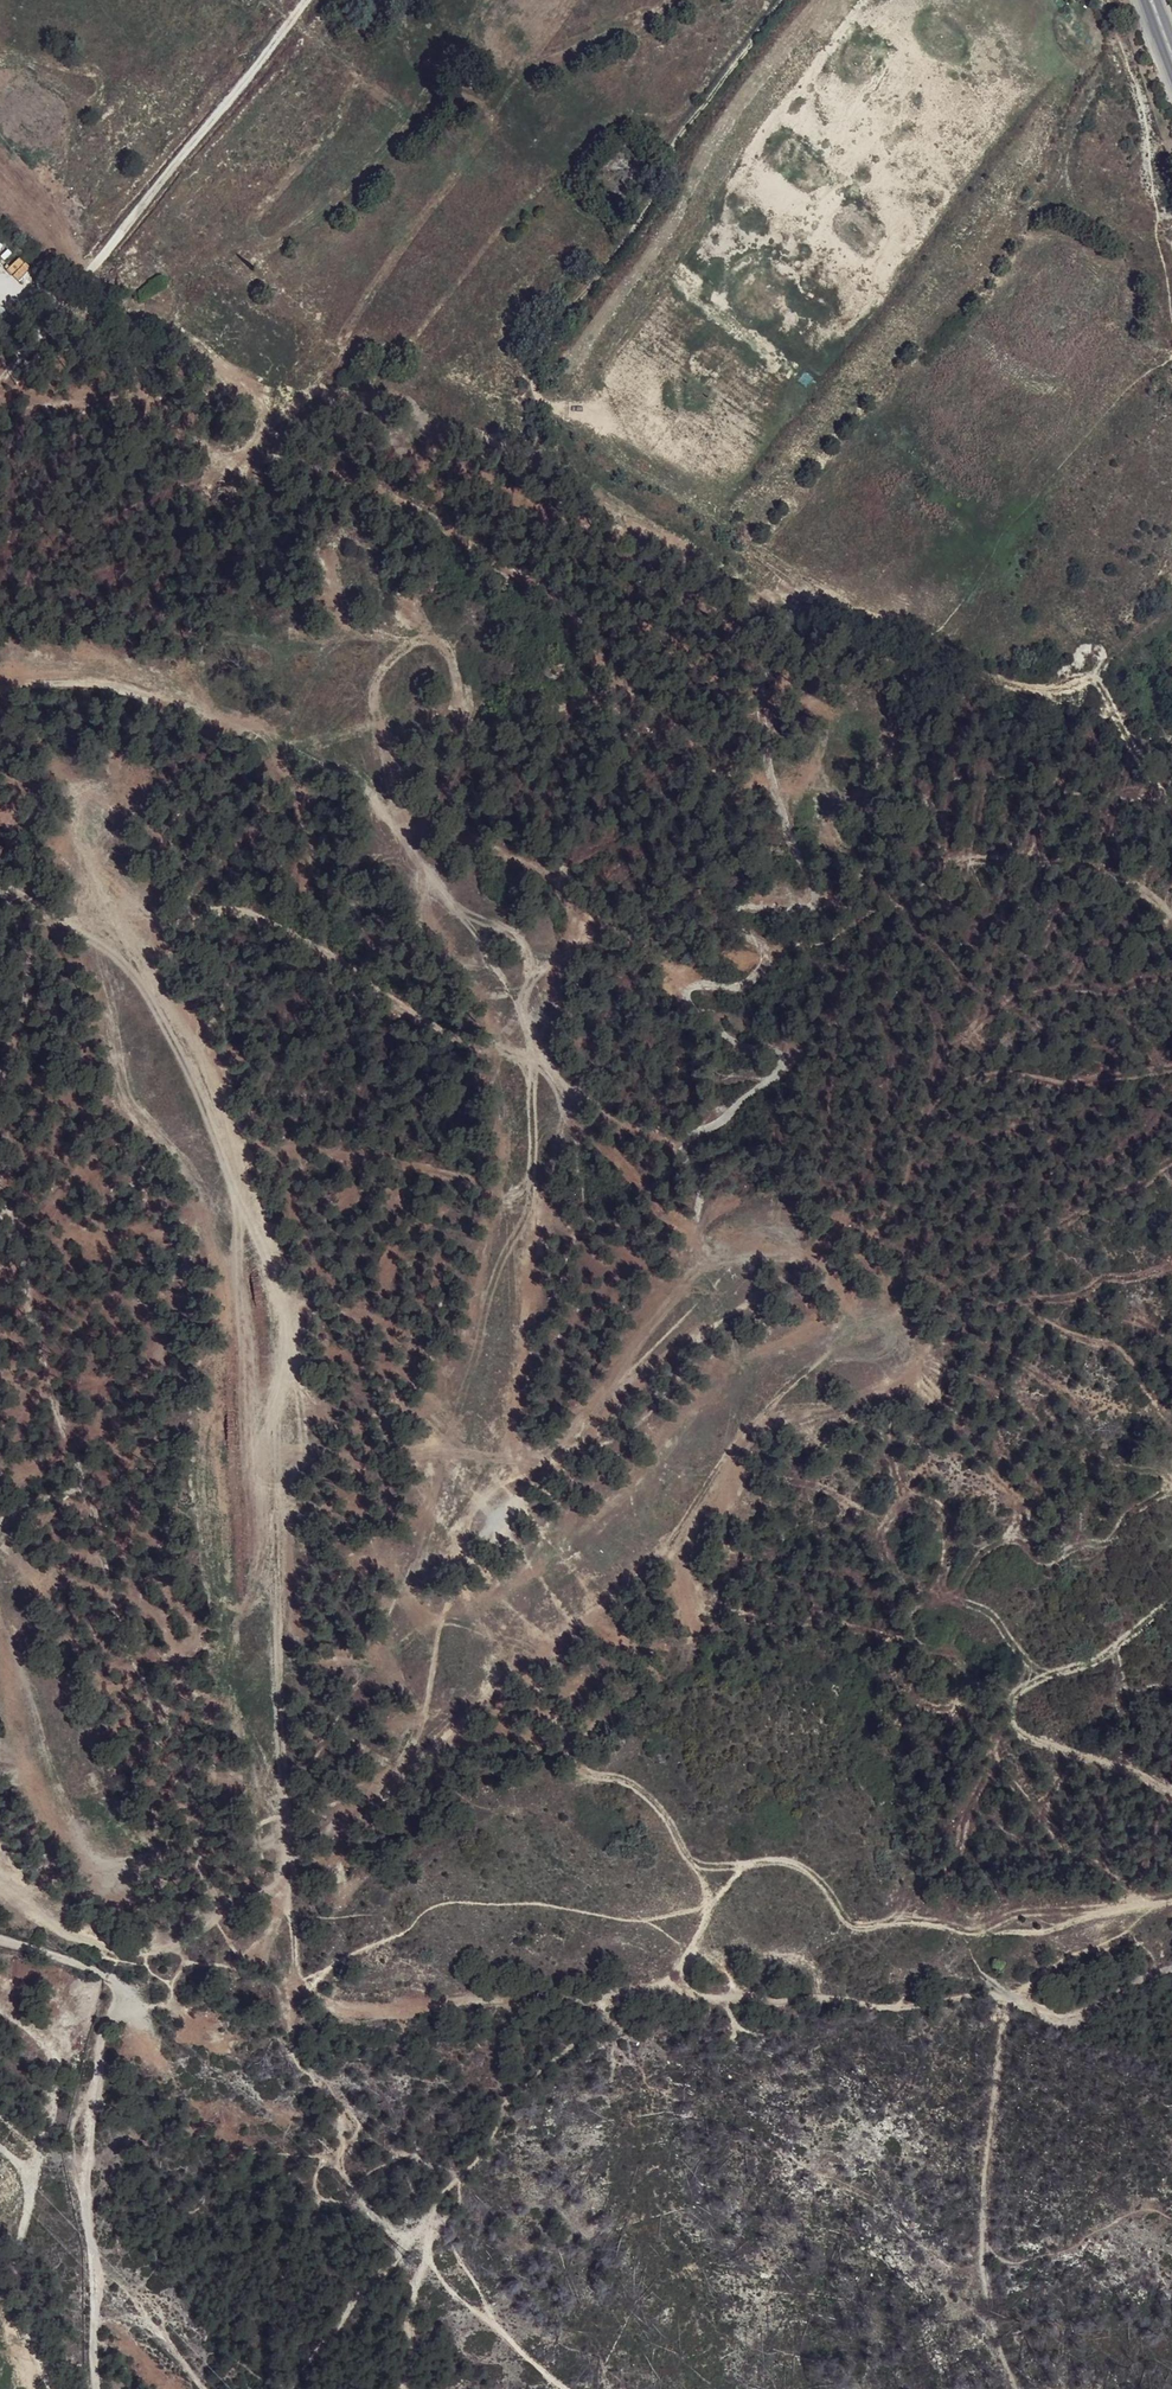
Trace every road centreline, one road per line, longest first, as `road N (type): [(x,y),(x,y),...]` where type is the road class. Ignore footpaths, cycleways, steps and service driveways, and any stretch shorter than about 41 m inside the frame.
road 1 (track): [(689,1311),(700,1191),(684,1145),(780,1069),(777,1055),(724,1039),(693,1017),(685,997),(697,986),(745,985),(763,969),(764,949),(740,930),(735,912),(752,904),(805,908),(815,897),(770,776),(762,714),(765,666),(790,620),(792,576),(972,673),(1013,686),(1041,687),(1106,666),(1171,605)]
road 2 (track): [(272,1895),(302,1862),(479,1759),(500,1737)]
road 3 (track): [(0,692),(81,681),(237,726)]
road 4 (track): [(1171,233),(1106,4)]
road 5 (track): [(571,939),(602,937),(627,948),(685,997)]

